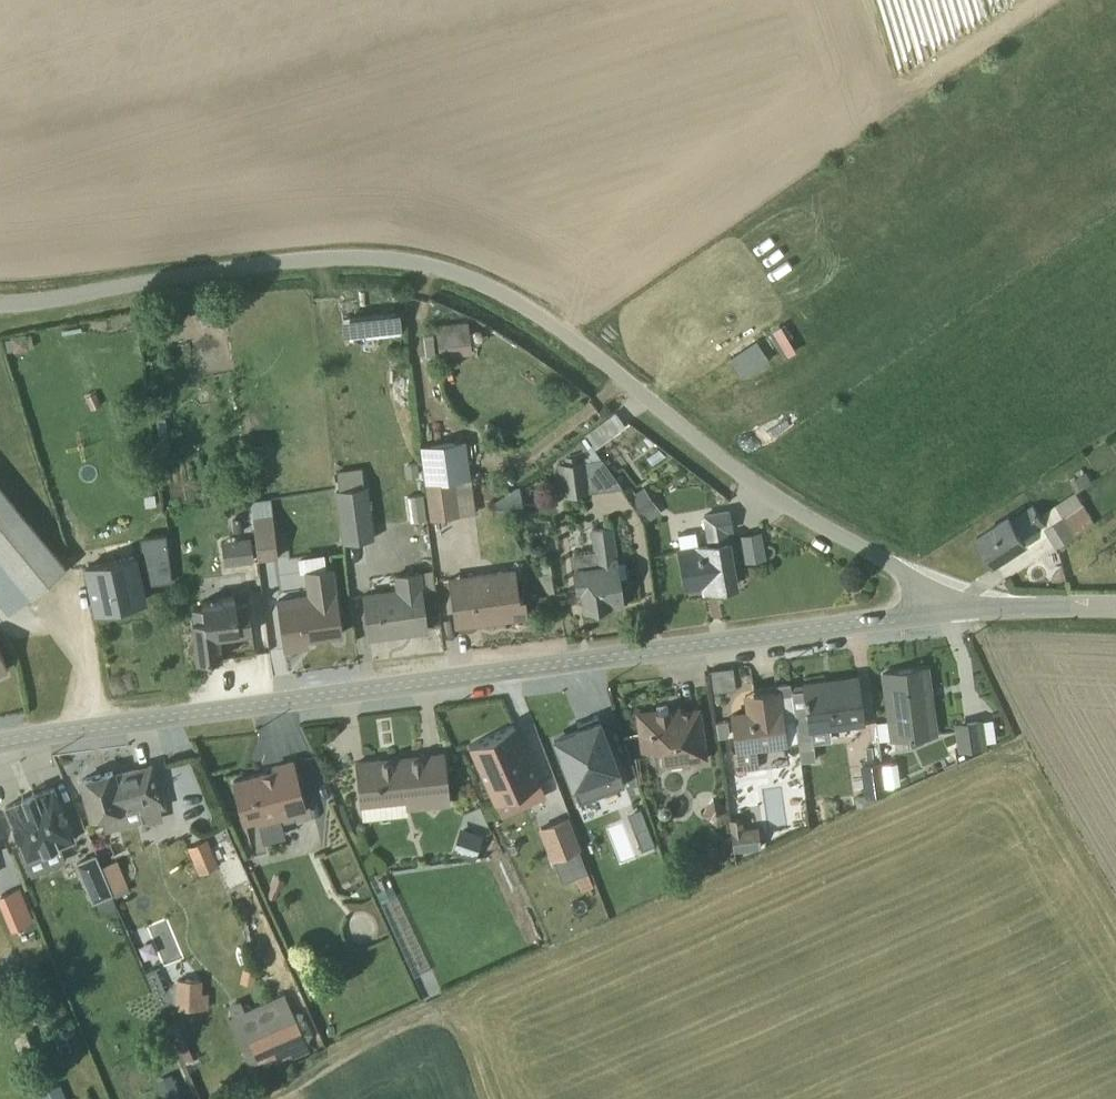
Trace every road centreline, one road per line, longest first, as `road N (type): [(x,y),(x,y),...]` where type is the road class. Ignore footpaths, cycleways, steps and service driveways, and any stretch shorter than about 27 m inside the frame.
road 1 (unclassified): [(0,303),(346,255),(411,260),(467,277),(550,324),(773,495),(957,610)]
road 2 (unclassified): [(0,744),(957,610)]
road 3 (track): [(253,1098),(451,1010)]
road 4 (unclassified): [(957,610),(1115,608)]
road 5 (track): [(38,481),(0,347)]

